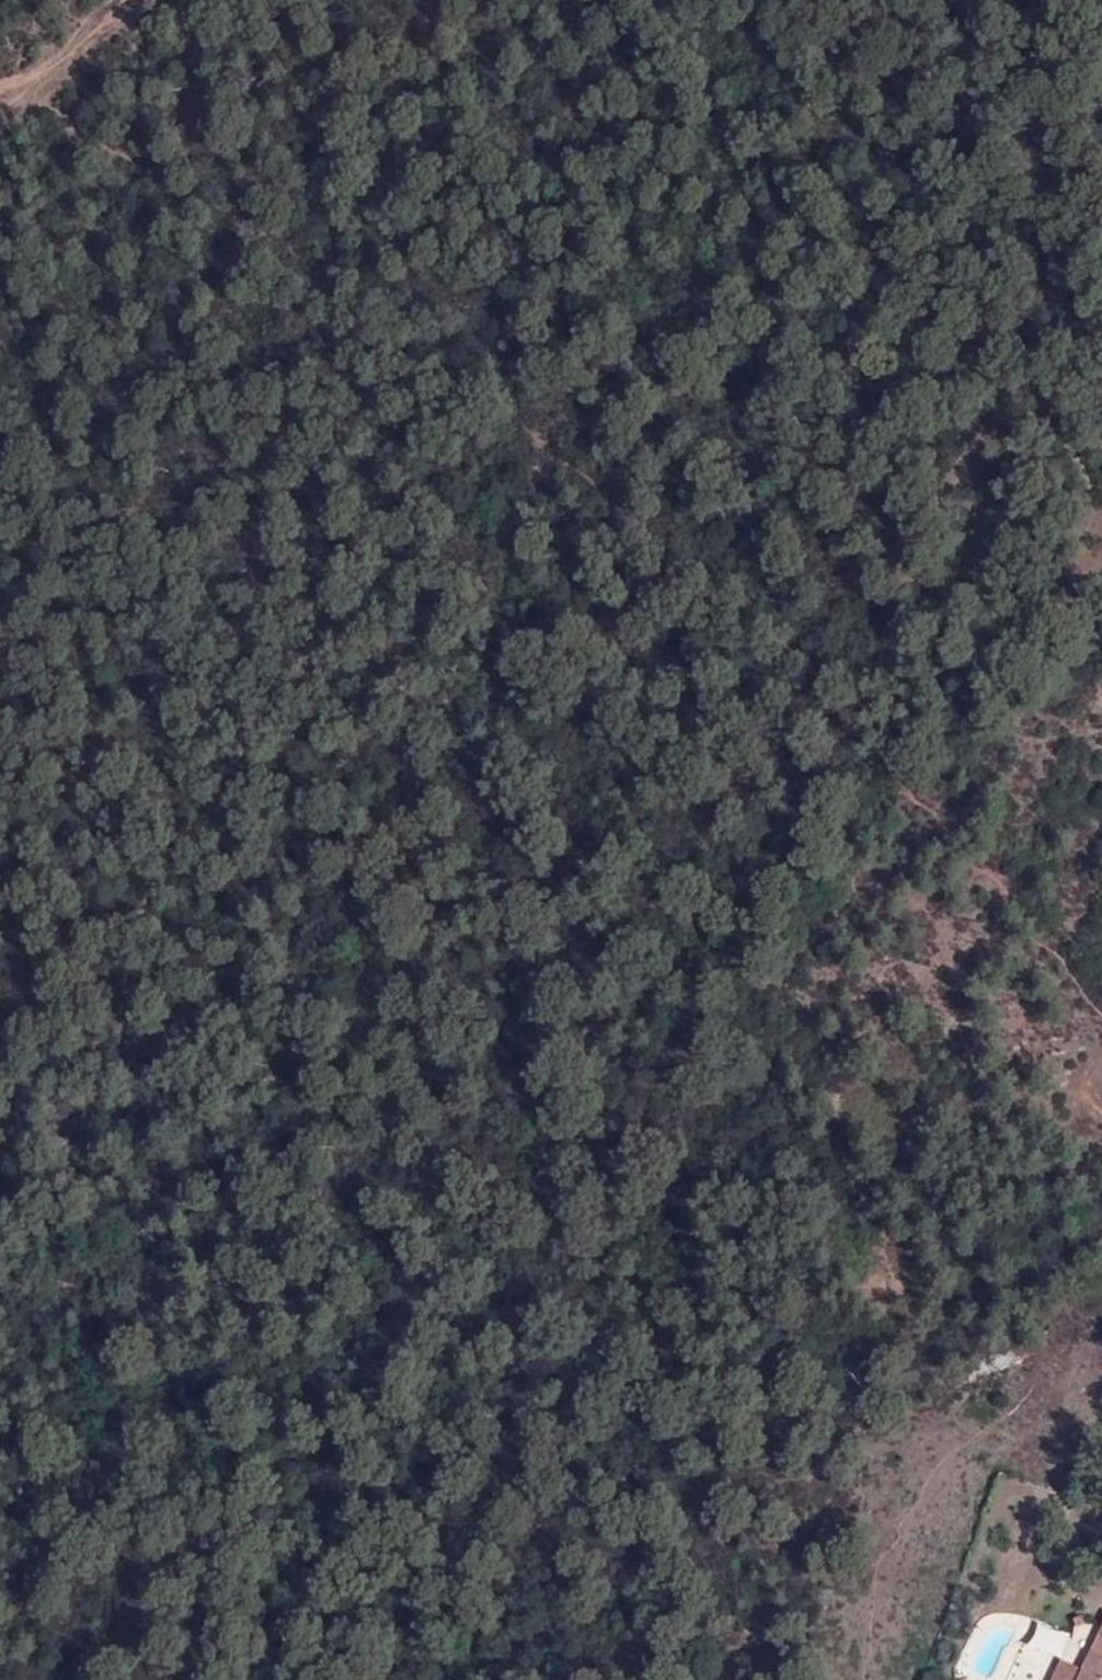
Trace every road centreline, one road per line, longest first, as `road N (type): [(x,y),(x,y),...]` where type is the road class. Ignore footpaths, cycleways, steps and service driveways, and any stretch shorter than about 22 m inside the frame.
road 1 (track): [(1101,1315),(1077,1334),(988,1360)]

